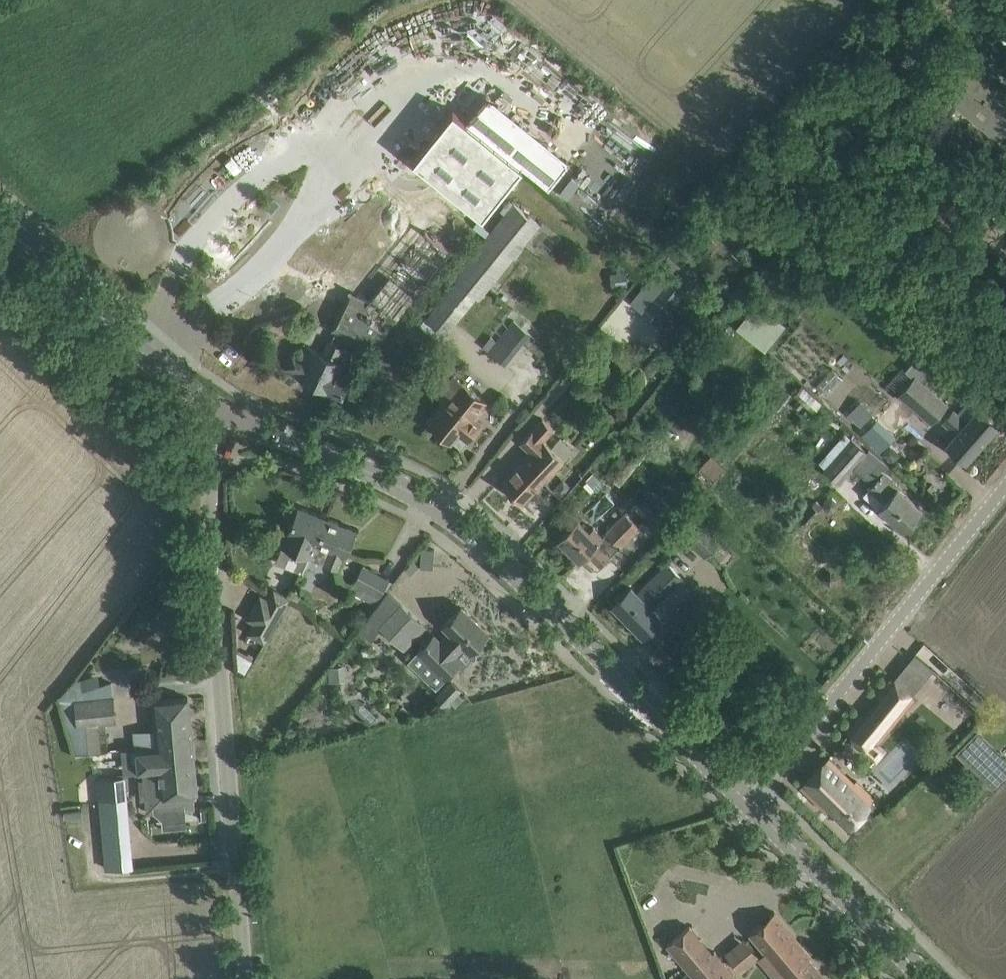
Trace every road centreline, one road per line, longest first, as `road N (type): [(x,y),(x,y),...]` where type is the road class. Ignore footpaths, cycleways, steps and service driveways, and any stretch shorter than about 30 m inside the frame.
road 1 (tertiary): [(748,799),(464,527),(359,468),(235,419)]
road 2 (unclassified): [(247,978),(209,483),(235,419)]
road 3 (unclassified): [(748,799),(1005,487)]
road 4 (tertiary): [(235,419),(153,361),(0,223)]
road 5 (tertiary): [(930,978),(748,799)]

